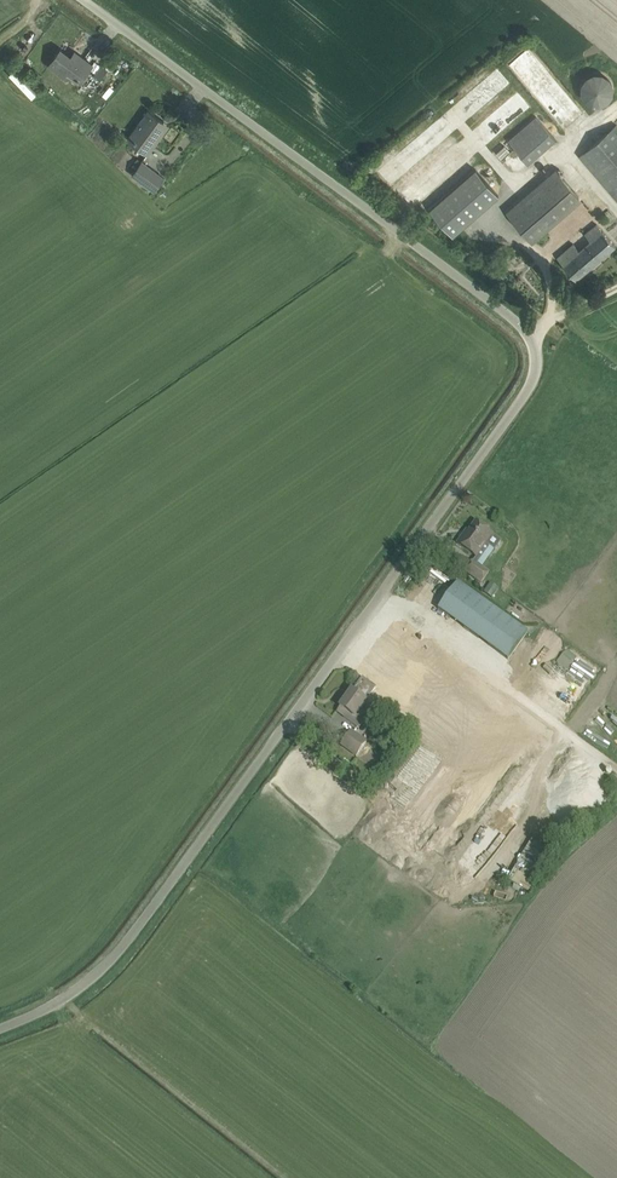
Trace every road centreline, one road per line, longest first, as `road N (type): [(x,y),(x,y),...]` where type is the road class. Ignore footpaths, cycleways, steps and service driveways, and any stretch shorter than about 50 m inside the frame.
road 1 (unclassified): [(0,1034),(91,981),(123,946),(387,588),(526,382),(531,360),(517,325),(80,0)]
road 2 (track): [(616,769),(516,693)]

